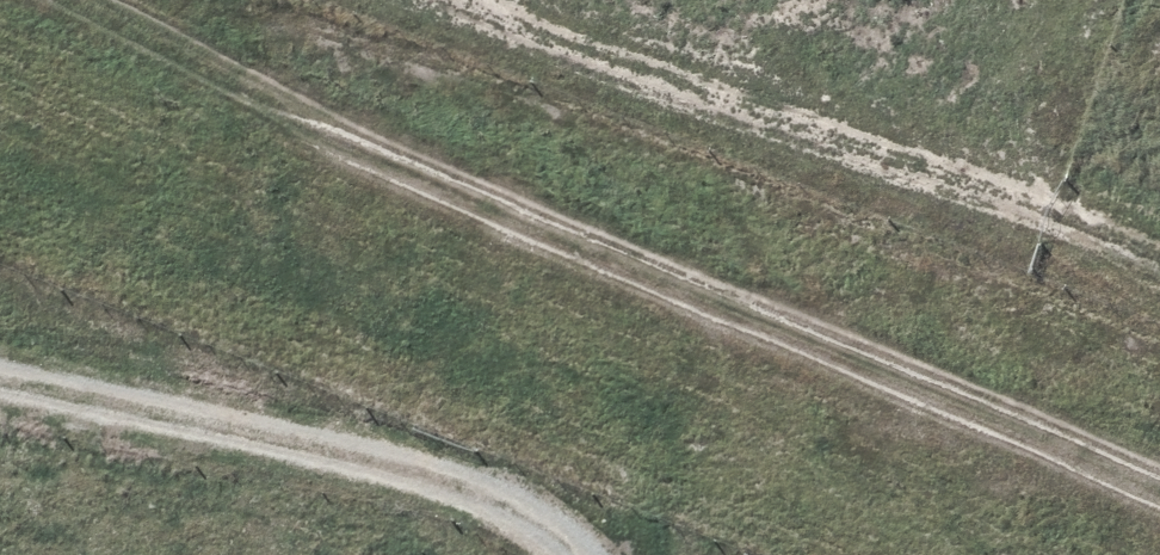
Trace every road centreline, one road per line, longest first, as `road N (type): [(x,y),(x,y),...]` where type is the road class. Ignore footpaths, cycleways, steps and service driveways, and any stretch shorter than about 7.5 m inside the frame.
road 1 (track): [(45,0),(164,51),(501,242),(1159,512)]
road 2 (track): [(1159,322),(629,101),(324,0)]
road 3 (track): [(0,424),(319,494),(469,554)]

